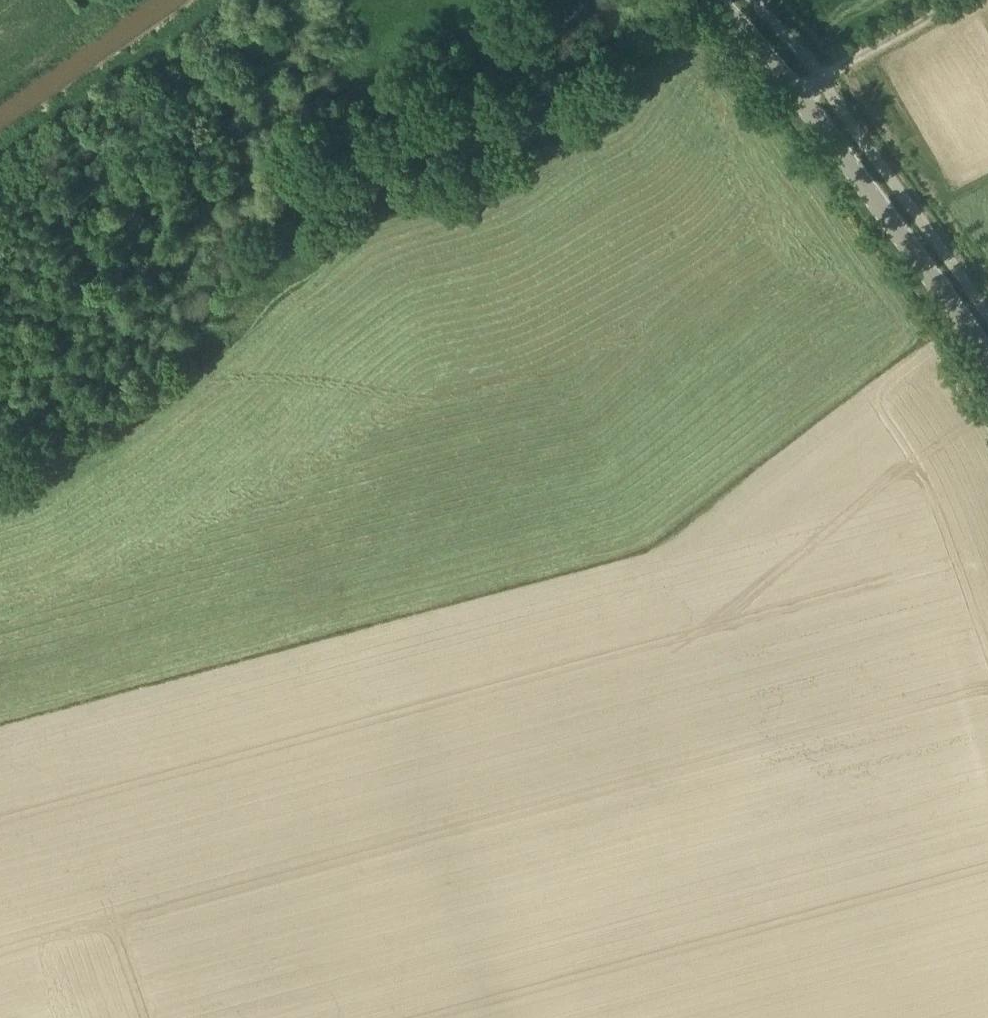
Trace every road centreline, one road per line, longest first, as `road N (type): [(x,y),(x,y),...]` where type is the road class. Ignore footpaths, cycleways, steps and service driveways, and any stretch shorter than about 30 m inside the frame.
road 1 (tertiary): [(987,365),(763,62),(708,0)]
road 2 (track): [(0,144),(205,0)]

